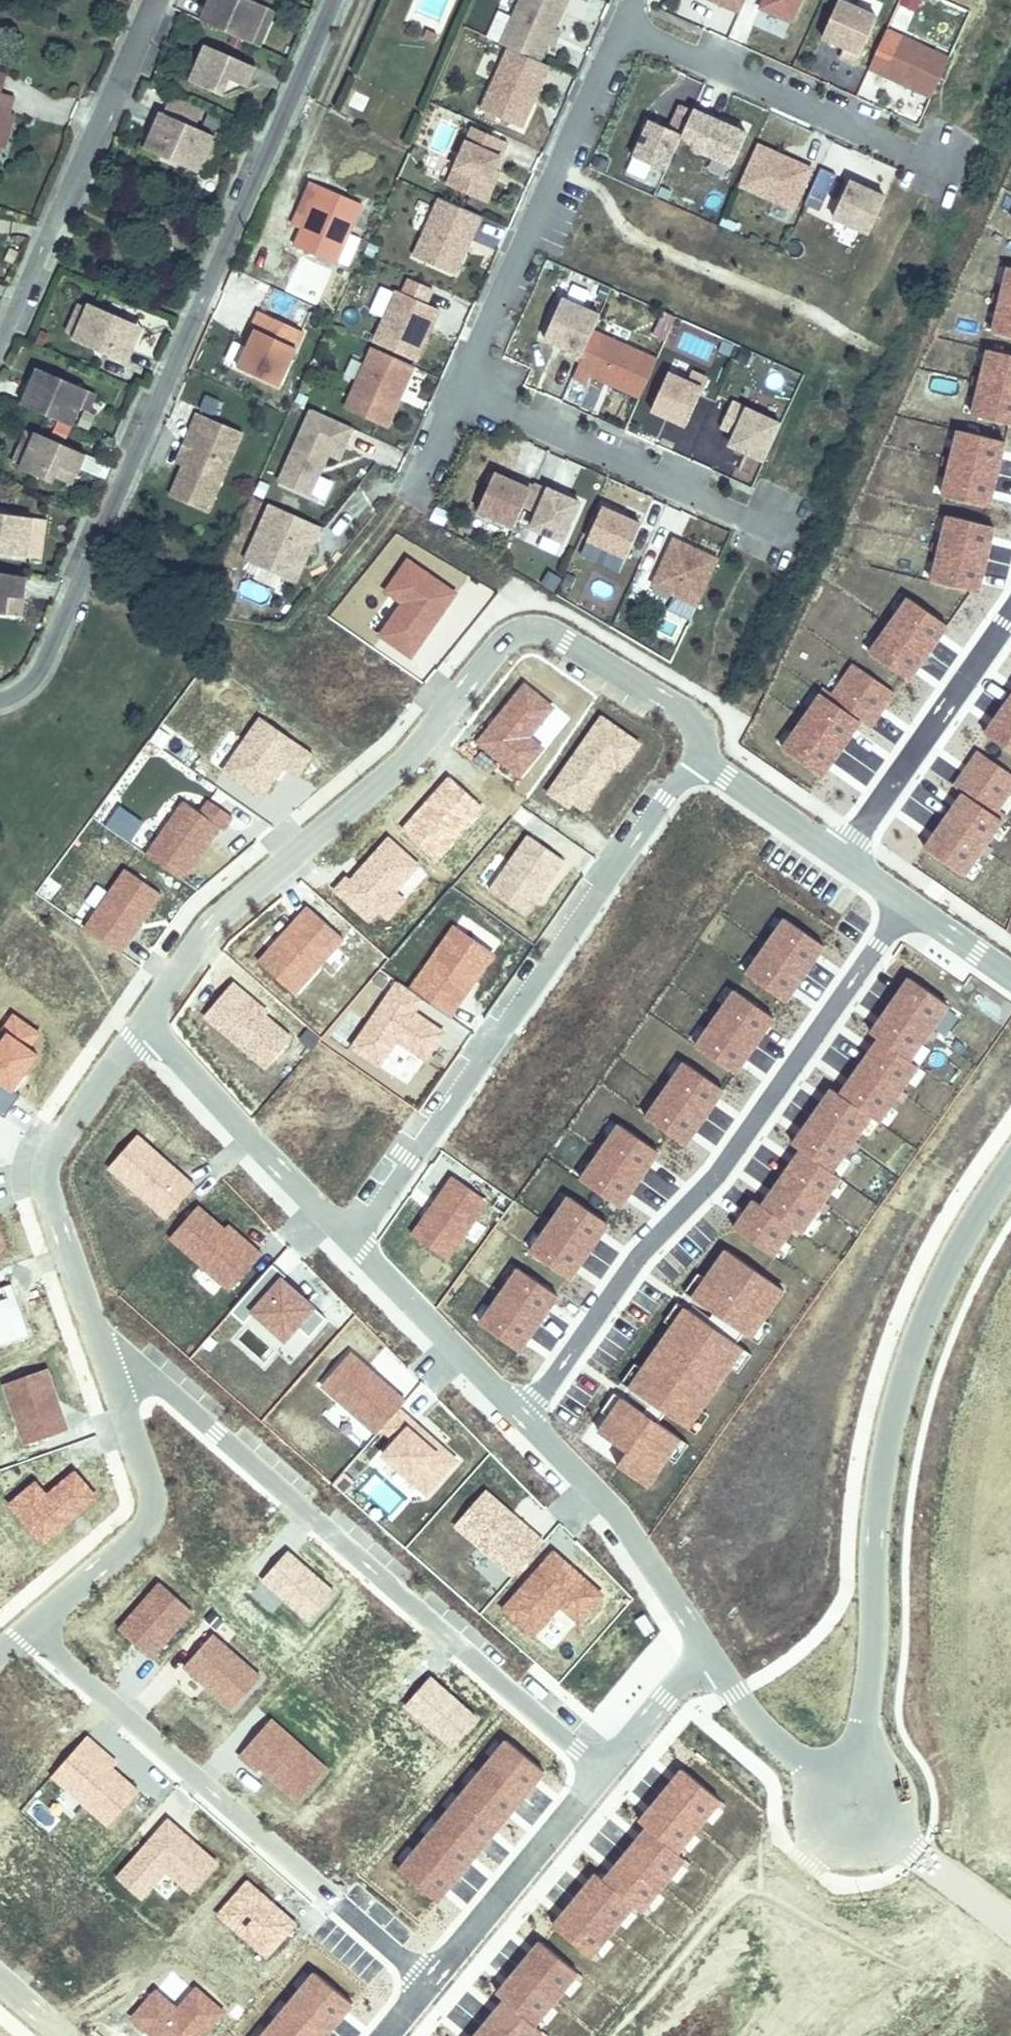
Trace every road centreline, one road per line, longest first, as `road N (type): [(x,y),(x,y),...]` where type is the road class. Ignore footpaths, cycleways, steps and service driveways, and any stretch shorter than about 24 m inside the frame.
road 1 (residential): [(1010,1163),(936,1291),(900,1395),(878,1514),(877,1637),(856,1809),(764,1733),(707,1653)]
road 2 (residential): [(144,1022),(275,872),(414,758),(513,627),(543,630),(700,724),(702,760)]
road 3 (residential): [(0,700),(29,683),(54,640),(334,0)]
road 4 (residential): [(609,1766),(104,1346)]
road 5 (residential): [(905,907),(717,1172),(639,1253),(520,1418)]
road 6 (residential): [(349,1238),(479,1066),(651,812),(702,760)]
road 7 (residential): [(26,1625),(429,1979)]
road 8 (residential): [(418,488),(637,0)]
road 9 (residential): [(152,0),(0,341)]
road 10 (residential): [(104,1346),(41,1162),(144,1022)]
road 11 (residential): [(104,1346),(153,1510),(26,1625)]
road 12 (residential): [(707,1653),(619,1514),(520,1418)]
road 13 (residential): [(839,859),(1010,613)]
road 14 (residential): [(349,1238),(144,1022)]
road 15 (residential): [(429,1979),(609,1766)]
road 16 (residential): [(520,1418),(349,1238)]
road 17 (residential): [(702,760),(839,859)]
road 18 (residential): [(707,1653),(609,1766)]
road 19 (residential): [(905,907),(1010,980)]

